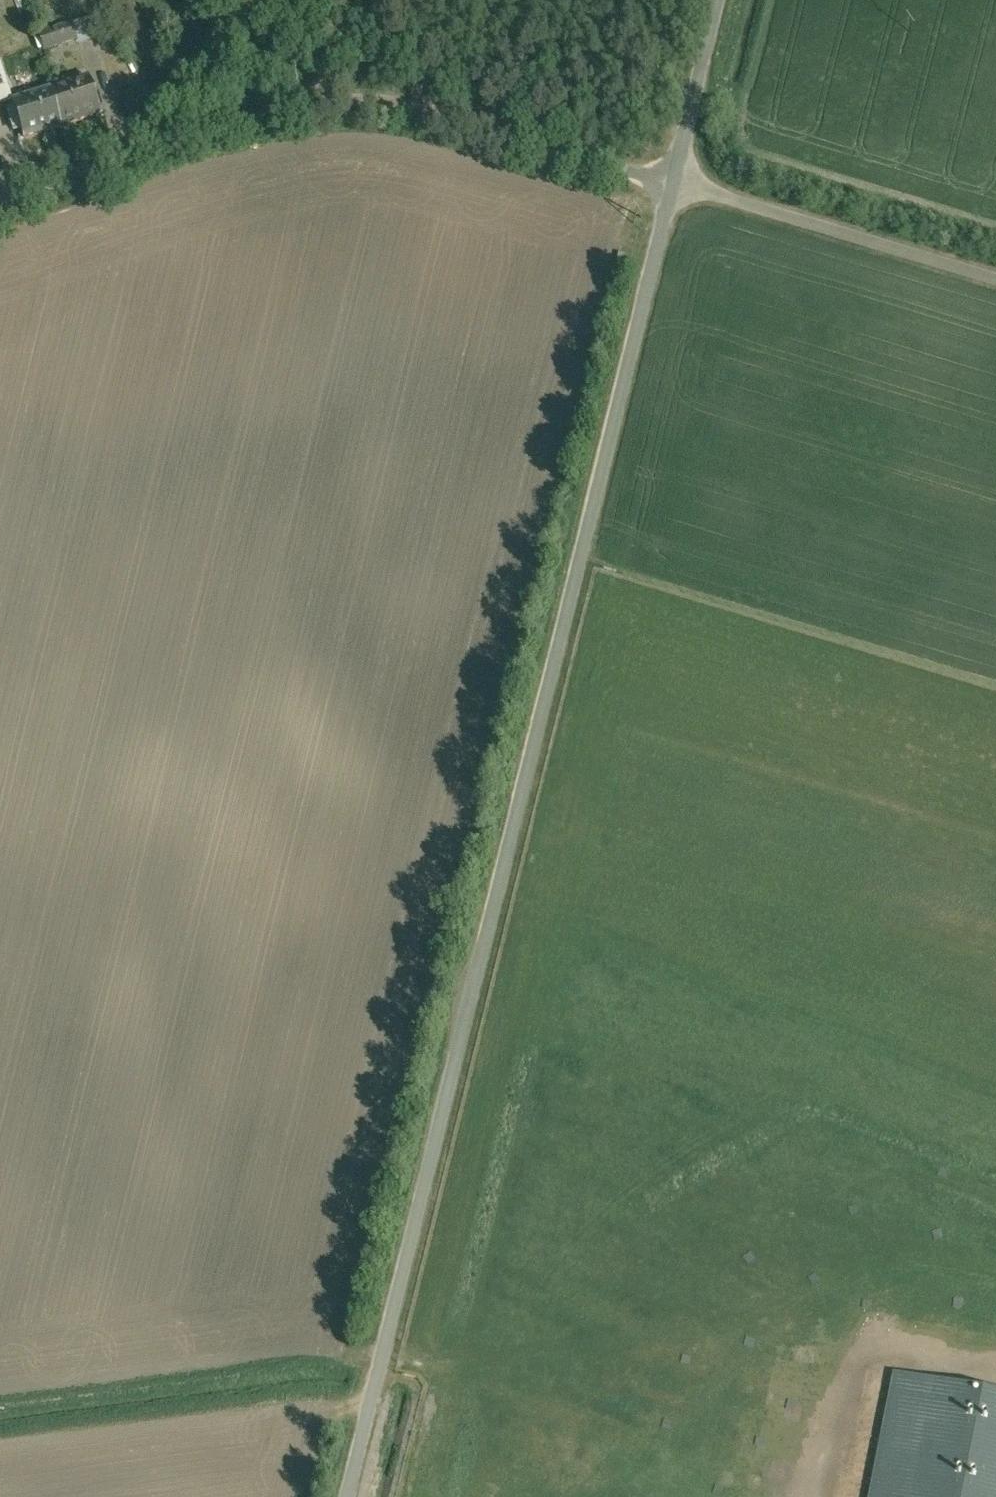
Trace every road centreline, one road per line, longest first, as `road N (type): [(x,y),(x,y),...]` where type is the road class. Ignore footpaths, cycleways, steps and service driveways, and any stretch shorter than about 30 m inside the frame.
road 1 (unclassified): [(670,191),(358,1496)]
road 2 (unclassified): [(670,191),(995,288)]
road 3 (unclassified): [(717,0),(670,191)]

